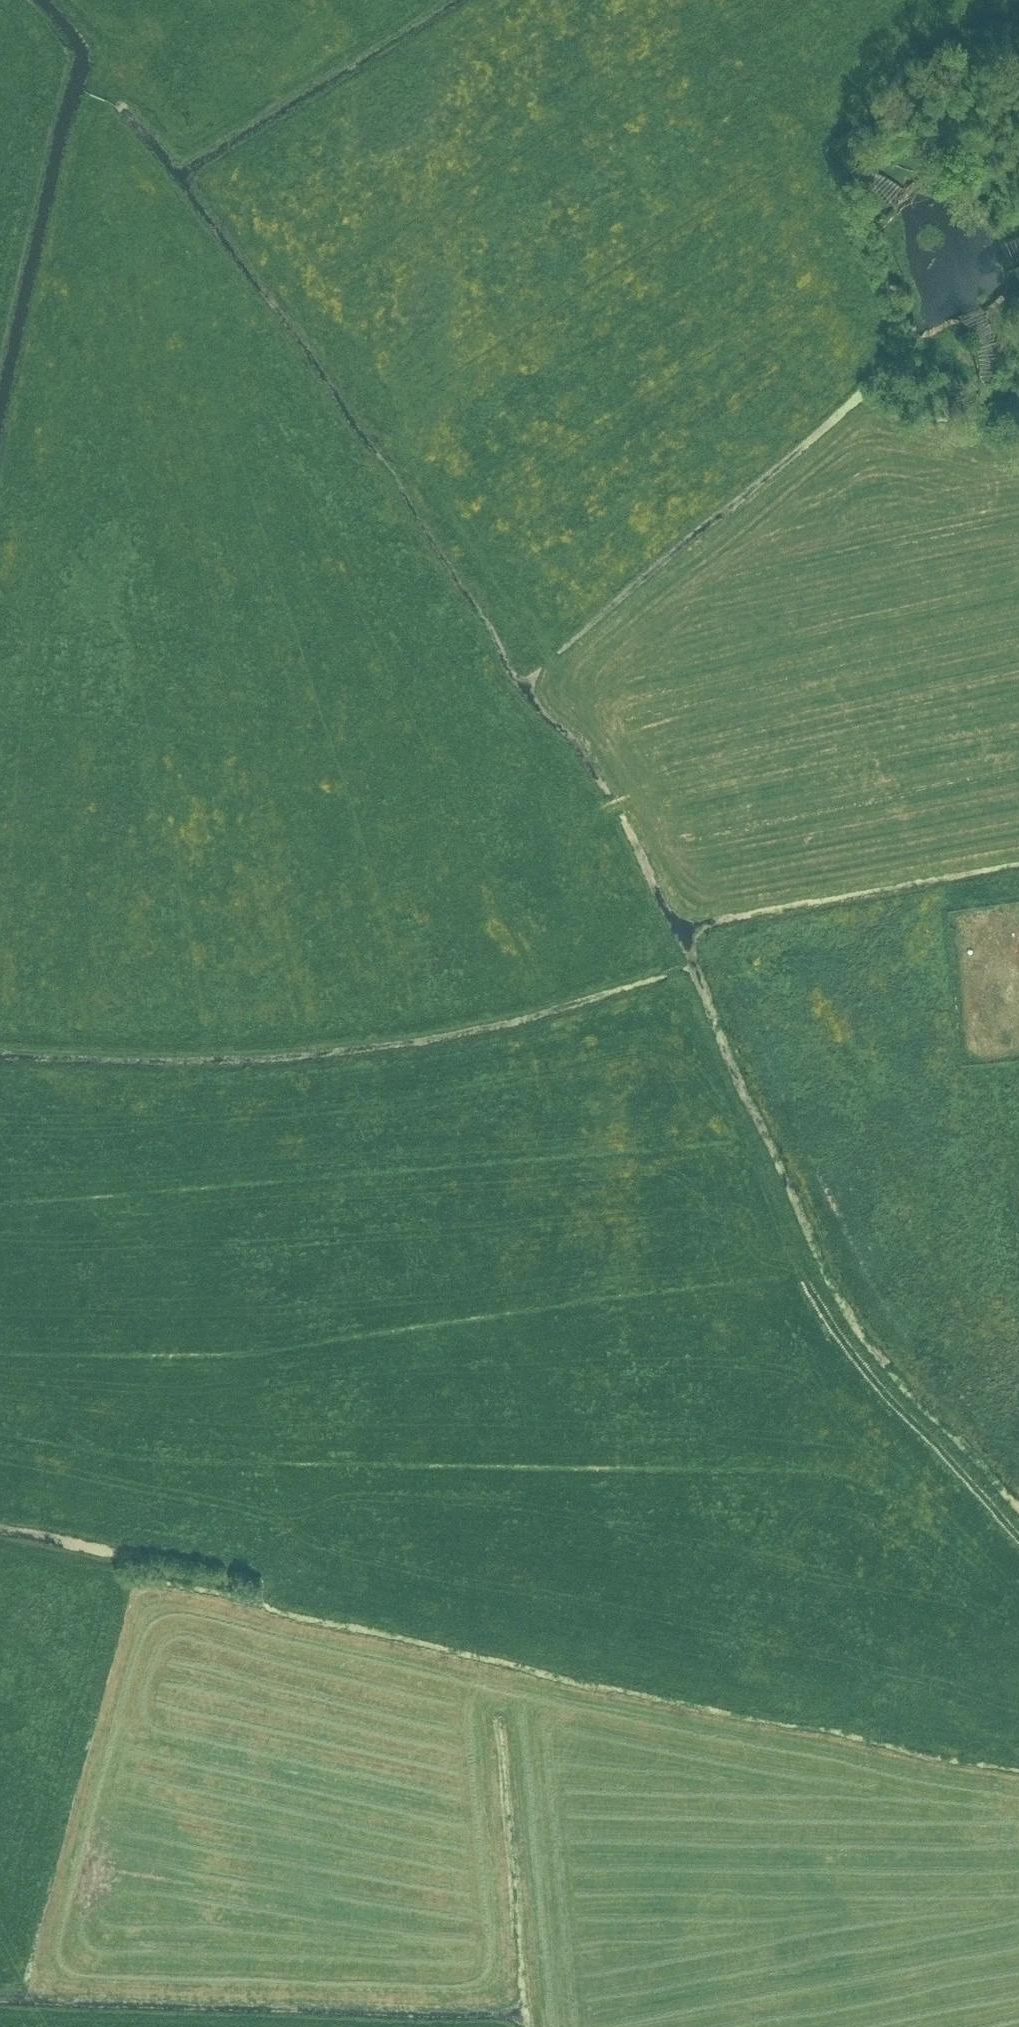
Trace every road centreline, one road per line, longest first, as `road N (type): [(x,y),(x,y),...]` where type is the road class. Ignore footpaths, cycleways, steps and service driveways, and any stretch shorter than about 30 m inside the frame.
road 1 (track): [(805,1280),(850,1350),(1018,1533)]

